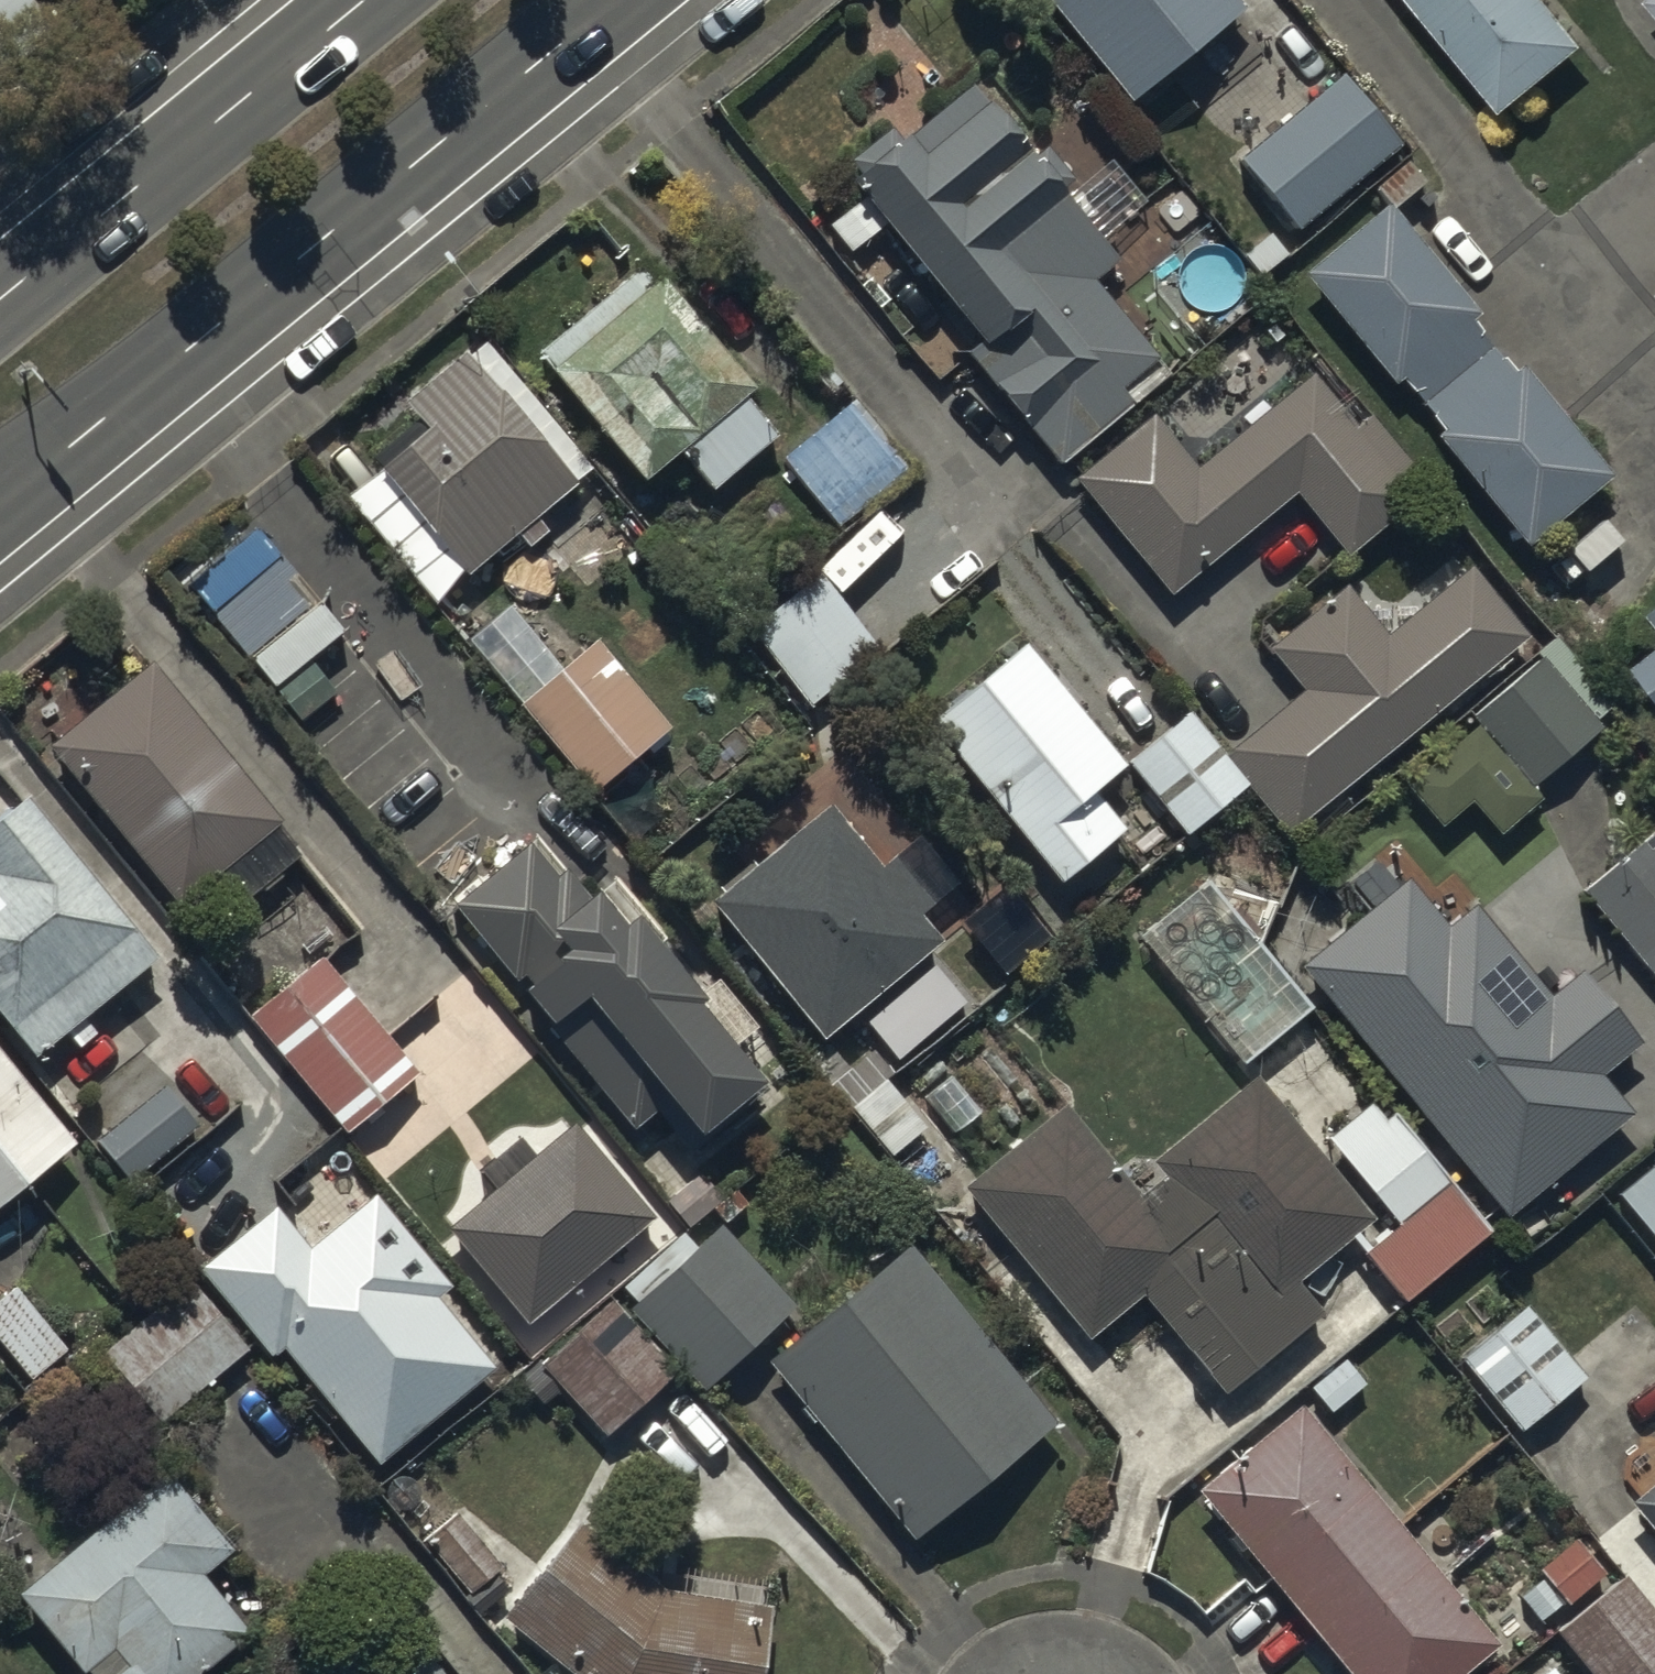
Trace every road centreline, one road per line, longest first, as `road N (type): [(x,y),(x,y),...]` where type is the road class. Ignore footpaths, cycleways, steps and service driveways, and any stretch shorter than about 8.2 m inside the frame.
road 1 (secondary): [(654,0),(0,535)]
road 2 (secondary): [(0,299),(364,0)]

